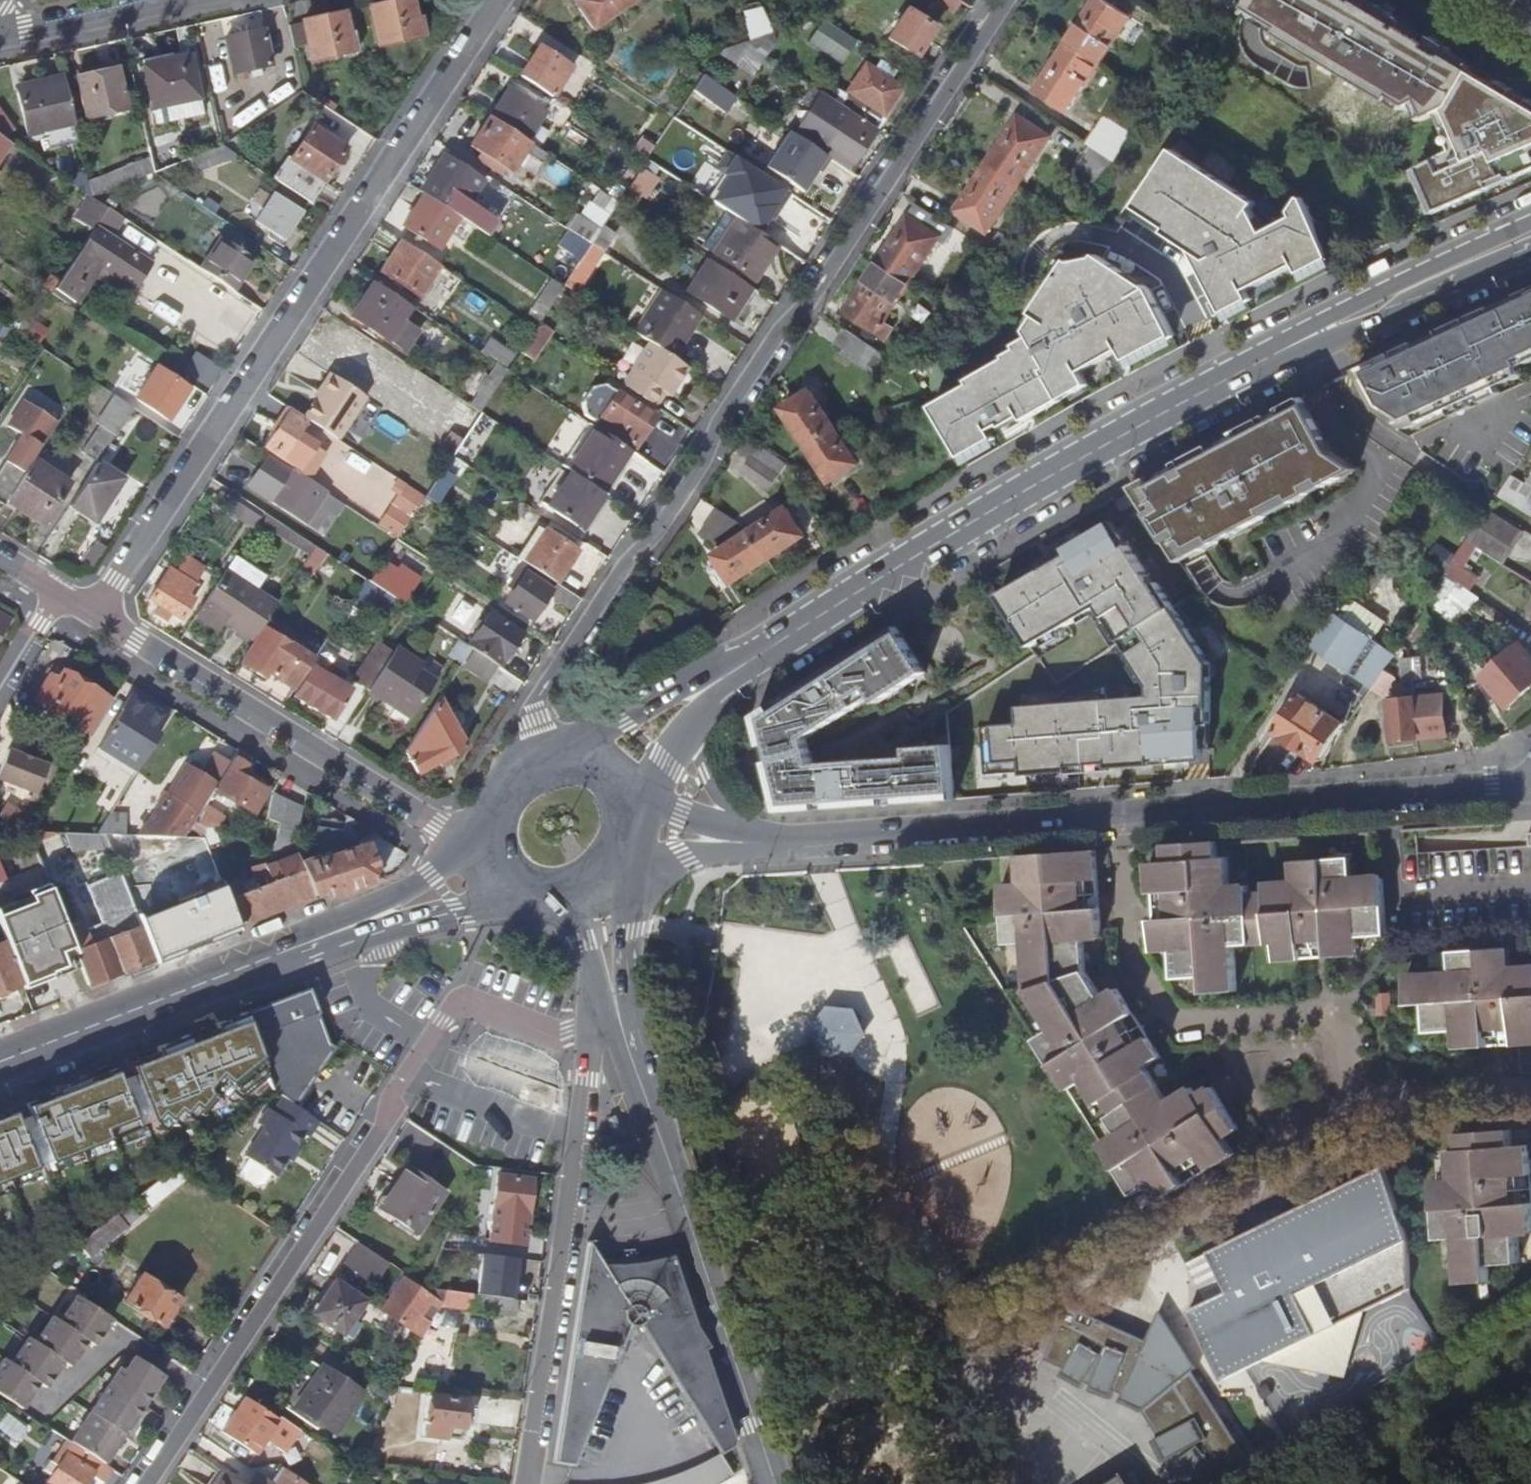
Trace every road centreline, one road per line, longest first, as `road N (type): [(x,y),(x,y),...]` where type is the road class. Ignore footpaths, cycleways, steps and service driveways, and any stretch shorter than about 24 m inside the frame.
road 1 (residential): [(549,756),(536,702),(704,464),(722,419),(813,301),(1008,0)]
road 2 (residential): [(762,842),(1524,784)]
road 3 (residential): [(501,0),(89,620)]
road 4 (residential): [(592,1028),(543,1031),(462,1007),(442,1021),(142,1483)]
road 5 (primary): [(1338,323),(1071,464),(738,667)]
road 6 (residential): [(592,1028),(529,1483)]
road 7 (residential): [(491,822),(440,824),(89,620)]
road 8 (tertiary): [(775,1483),(632,1055)]
road 9 (primary): [(323,938),(0,1062)]
road 10 (primary): [(323,938),(542,893)]
road 11 (primary): [(1530,225),(1397,287),(1338,323)]
road 12 (primary): [(1338,323),(1530,251)]
road 13 (primary): [(491,831),(323,938)]
road 14 (primary): [(738,667),(560,755)]
road 15 (tertiary): [(632,1055),(620,862)]
road 16 (residential): [(0,36),(162,0)]
road 17 (residential): [(623,857),(762,842)]
road 18 (residential): [(742,836),(688,724)]

